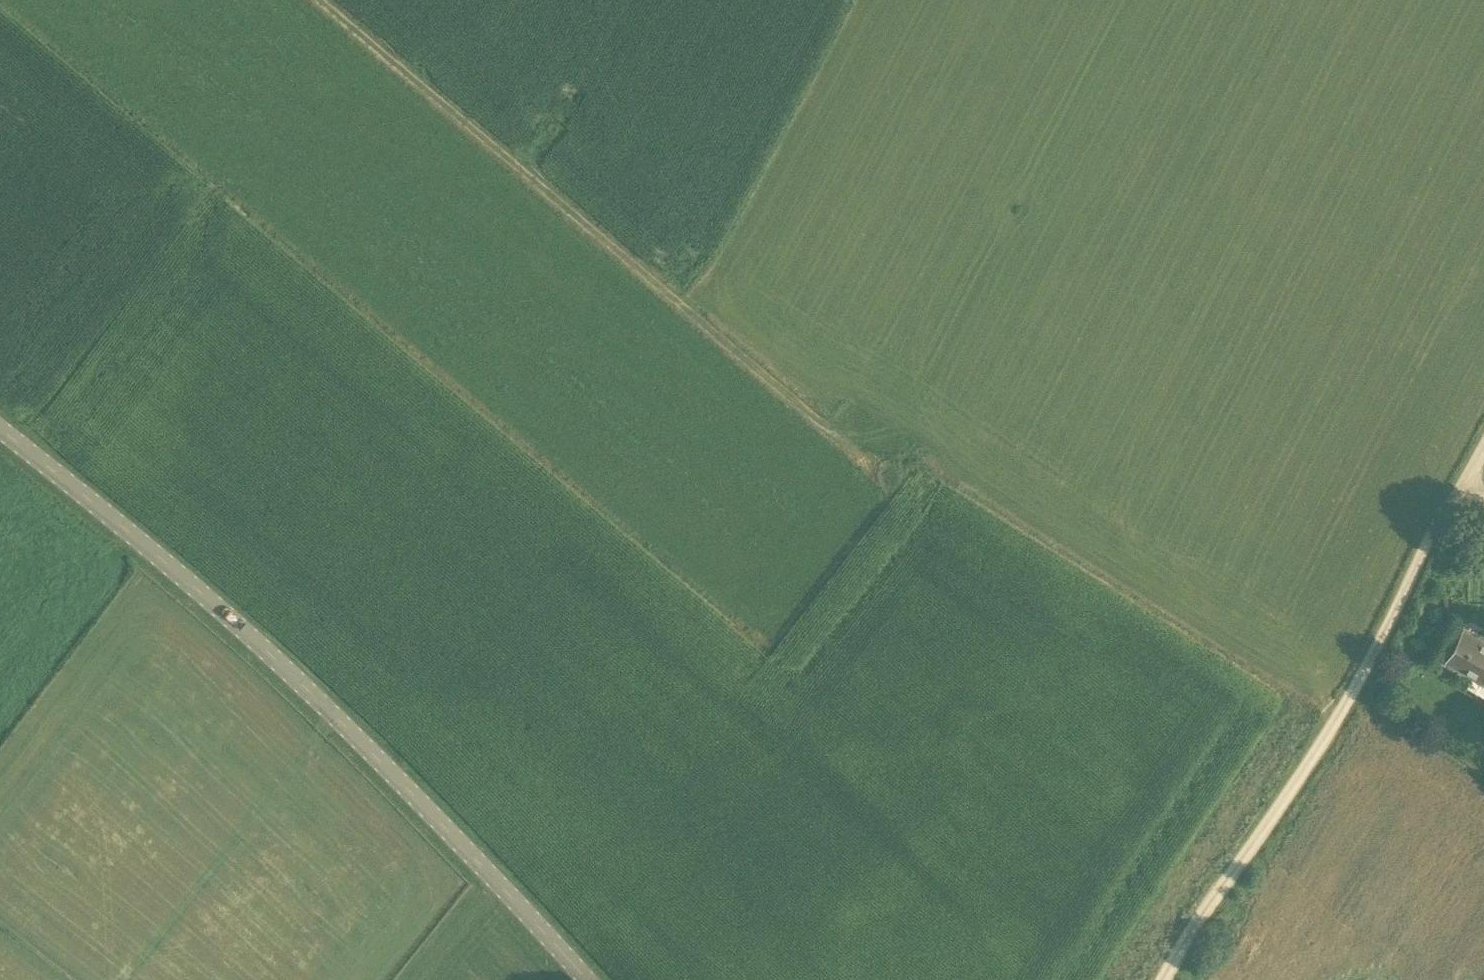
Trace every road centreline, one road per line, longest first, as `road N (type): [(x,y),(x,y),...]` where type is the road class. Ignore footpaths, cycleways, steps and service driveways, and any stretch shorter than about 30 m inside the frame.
road 1 (tertiary): [(599,979),(295,668),(156,545),(0,425)]
road 2 (track): [(857,448),(322,0)]
road 3 (track): [(1164,979),(1344,706),(1483,446)]

